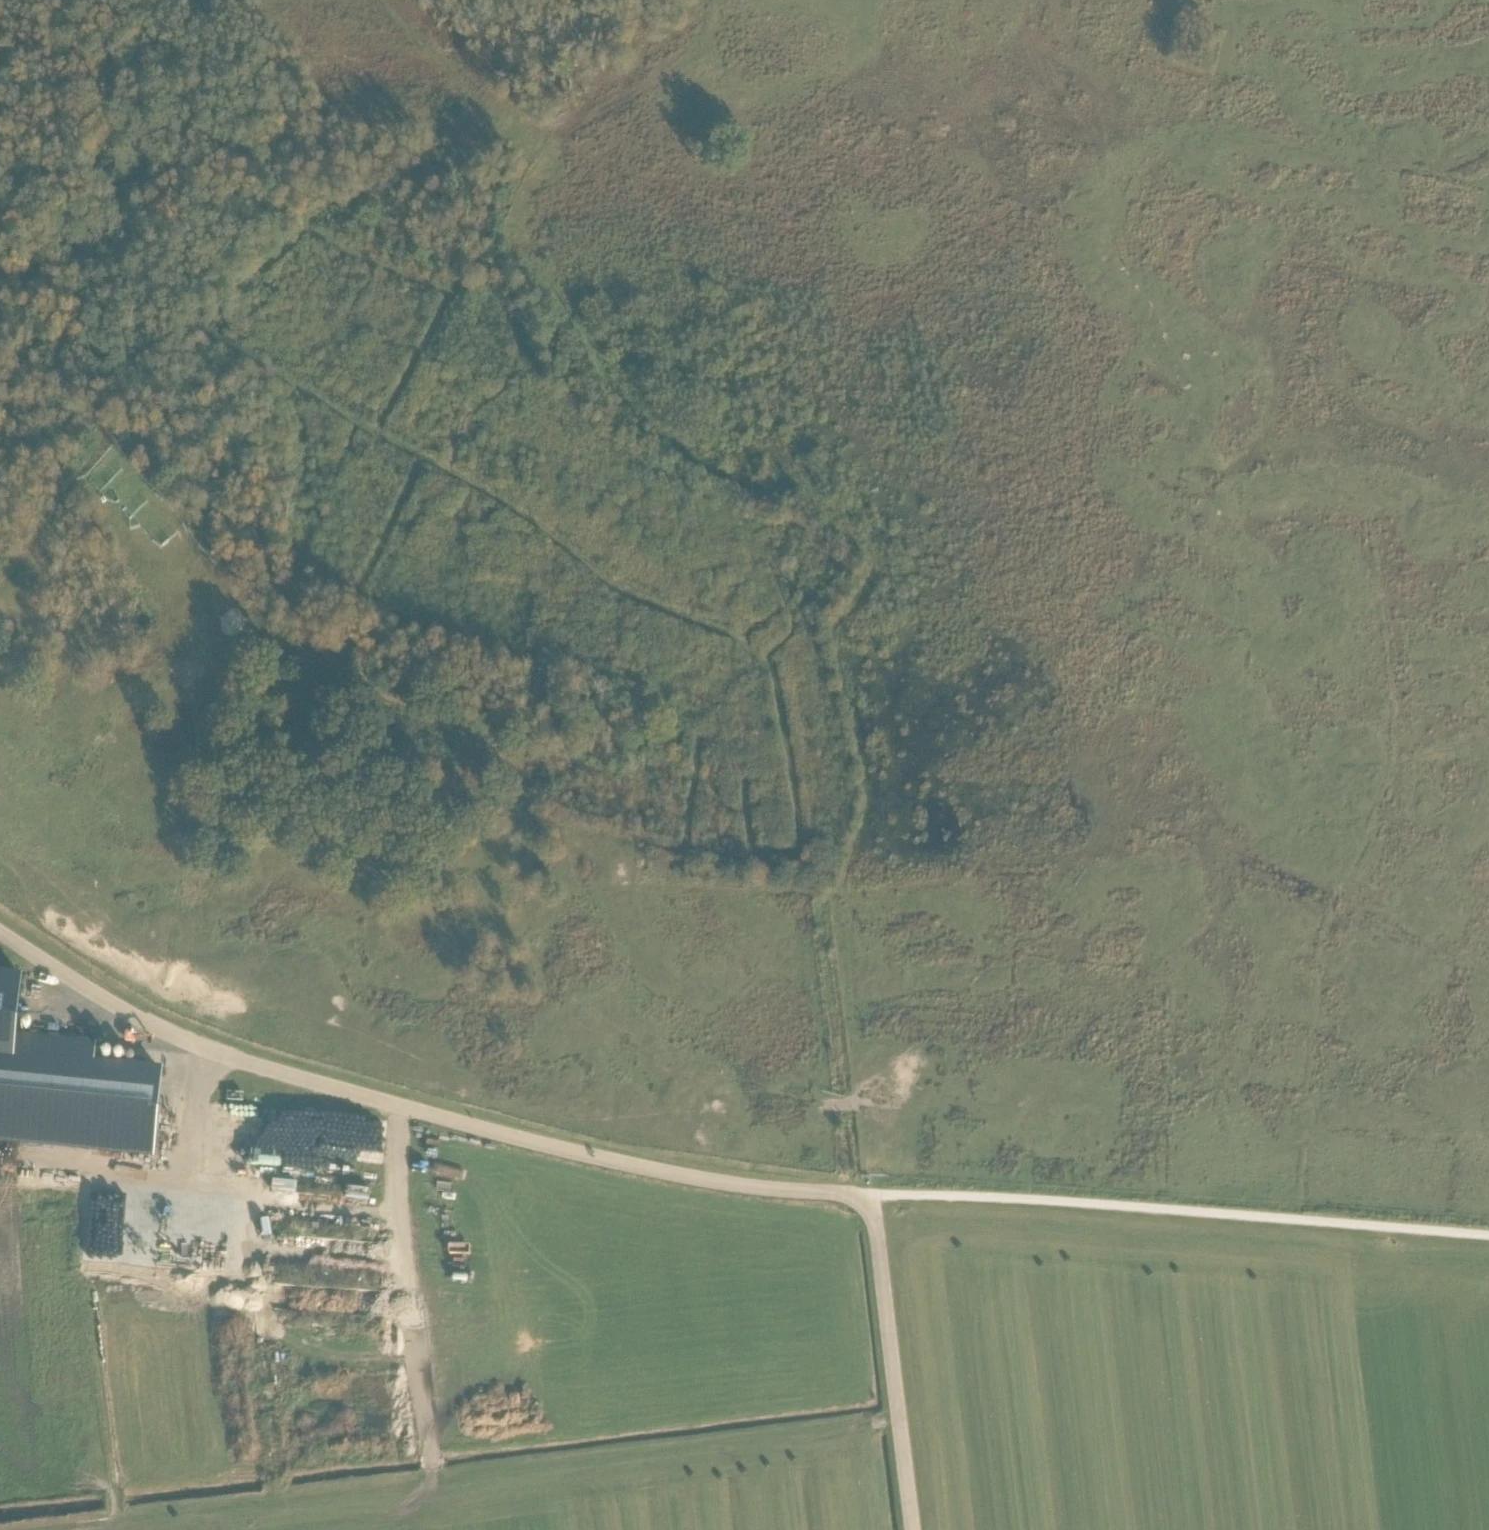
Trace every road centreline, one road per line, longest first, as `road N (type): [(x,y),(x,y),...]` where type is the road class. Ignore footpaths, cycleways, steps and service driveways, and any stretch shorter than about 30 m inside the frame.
road 1 (unclassified): [(0,928),(143,1016),(215,1047),(597,1156),(697,1179),(859,1195)]
road 2 (unclassified): [(914,1529),(874,1218),(859,1195)]

